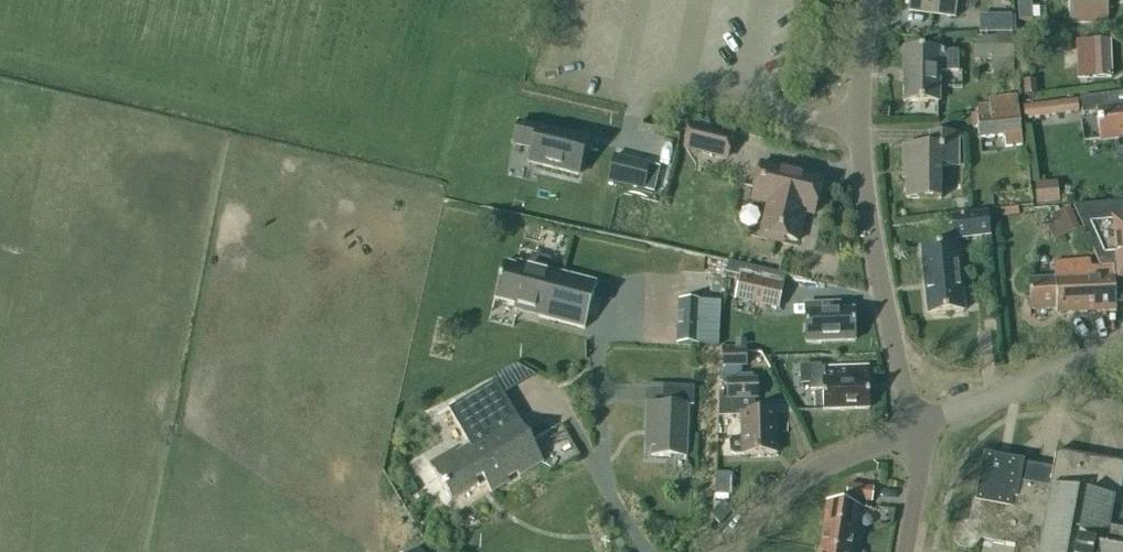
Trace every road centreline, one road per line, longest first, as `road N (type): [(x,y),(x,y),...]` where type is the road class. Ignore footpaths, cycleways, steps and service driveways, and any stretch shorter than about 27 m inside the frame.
road 1 (tertiary): [(914,423),(871,220),(860,119),(869,0)]
road 2 (residential): [(721,551),(809,473),(916,437)]
road 3 (residential): [(1037,382),(914,423)]

